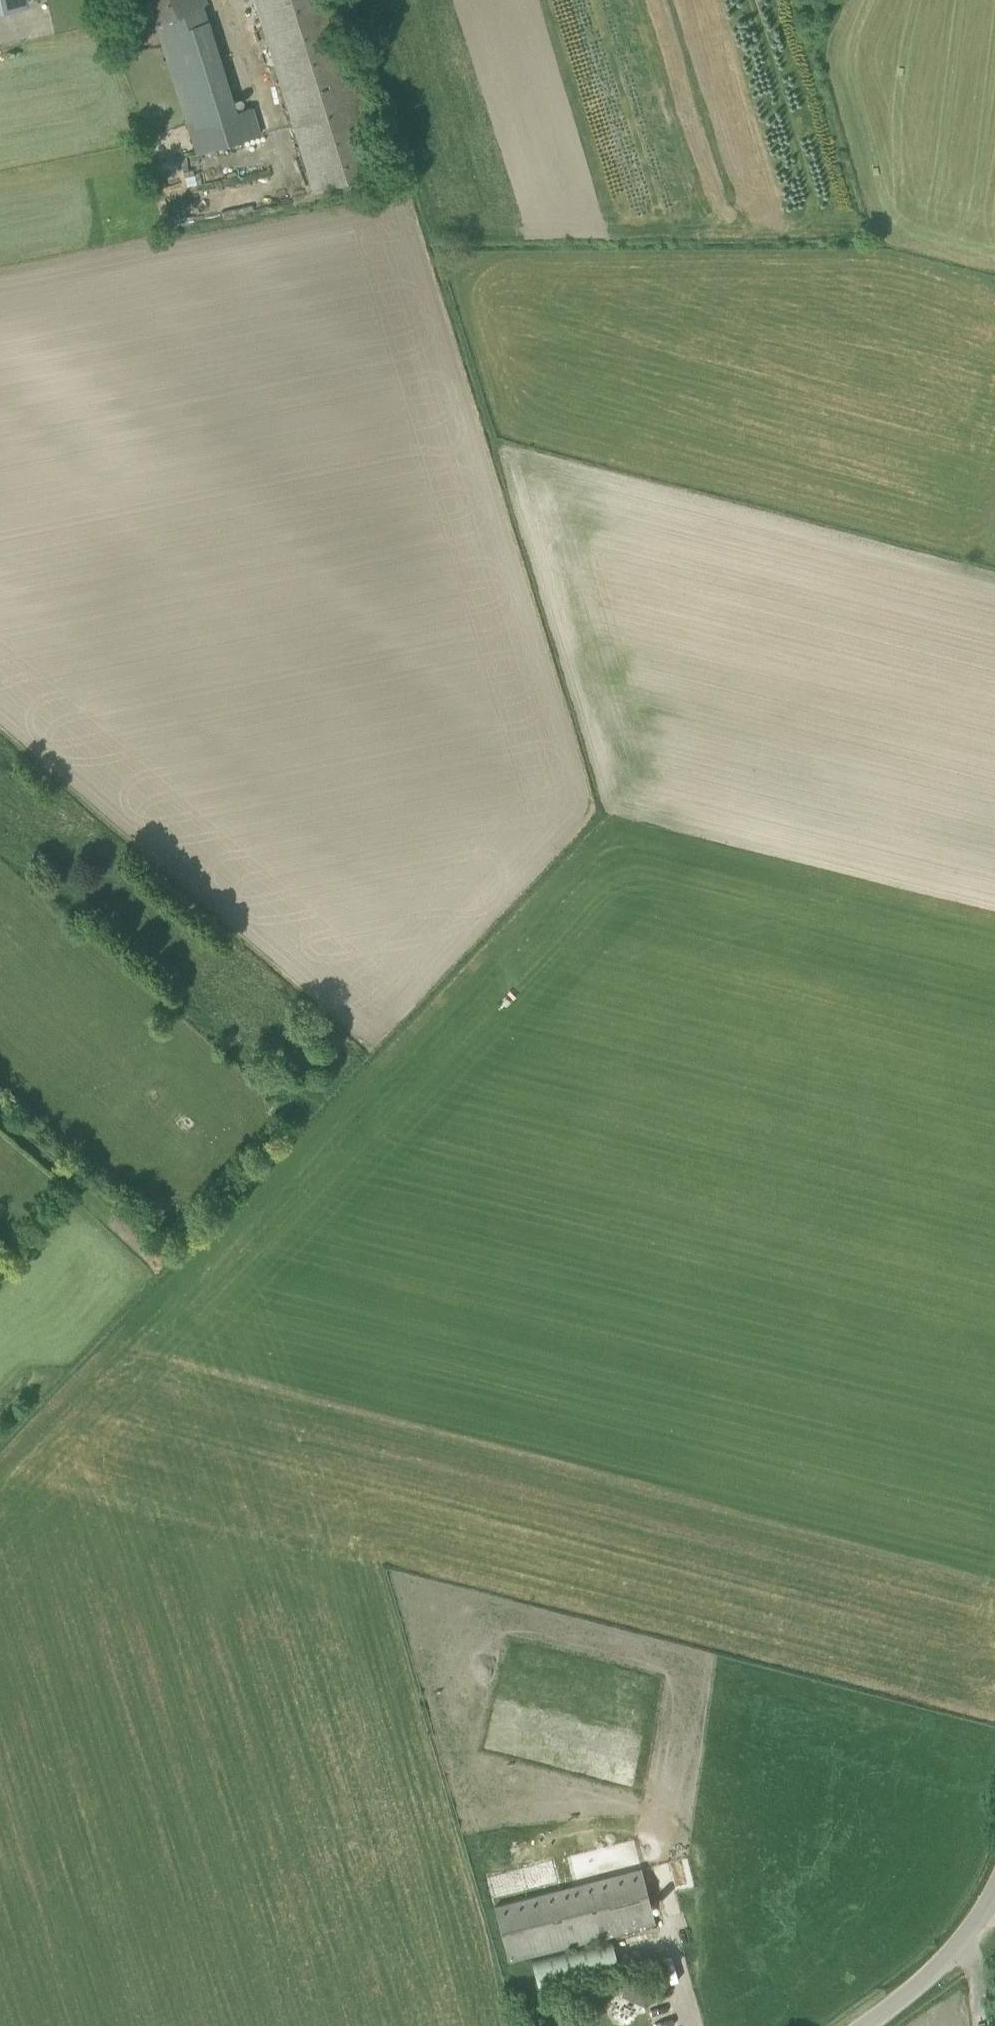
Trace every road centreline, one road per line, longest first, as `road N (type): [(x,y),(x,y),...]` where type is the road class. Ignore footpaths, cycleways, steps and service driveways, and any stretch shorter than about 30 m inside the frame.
road 1 (unclassified): [(862,2025),(966,1934),(994,1886)]

